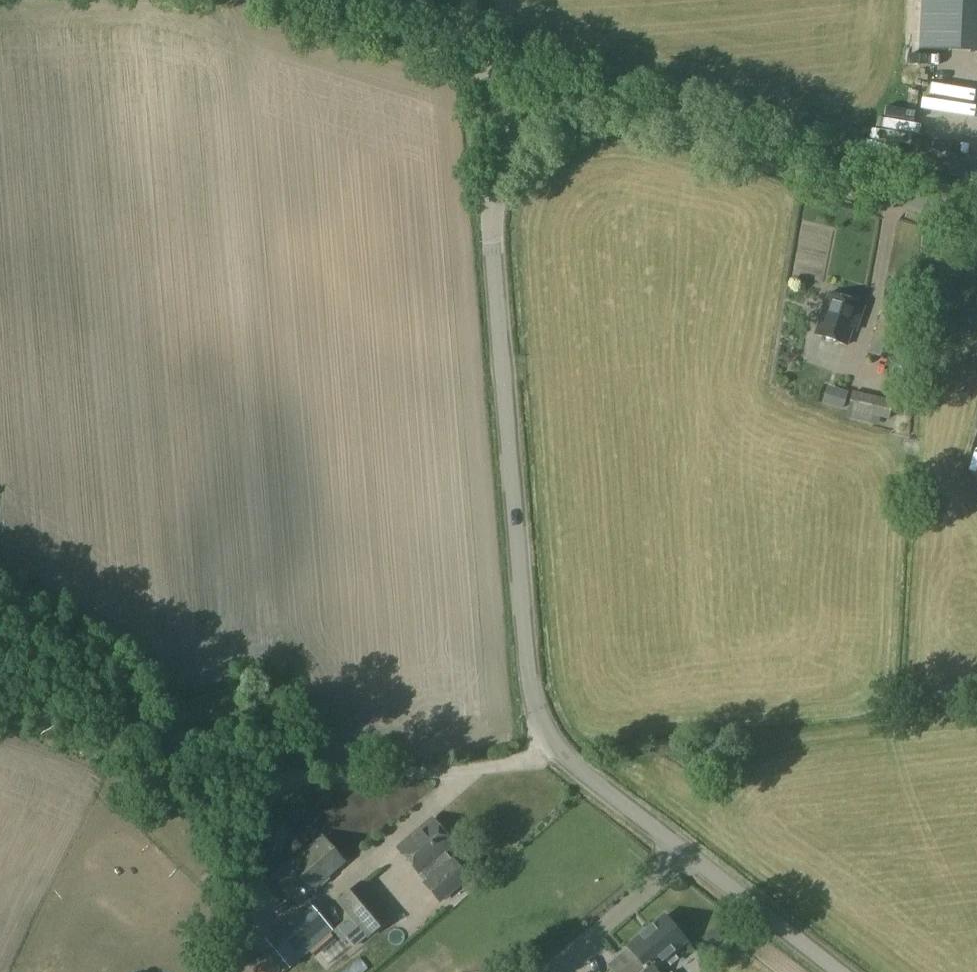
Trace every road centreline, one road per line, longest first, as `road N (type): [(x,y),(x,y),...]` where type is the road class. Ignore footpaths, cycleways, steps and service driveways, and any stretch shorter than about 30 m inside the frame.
road 1 (unclassified): [(837,971),(585,775),(549,742),(534,702),(490,233),(505,165),(529,133)]
road 2 (tertiary): [(976,216),(626,108),(573,110),(529,133)]
road 3 (tertiary): [(529,133),(472,61),(282,0)]

